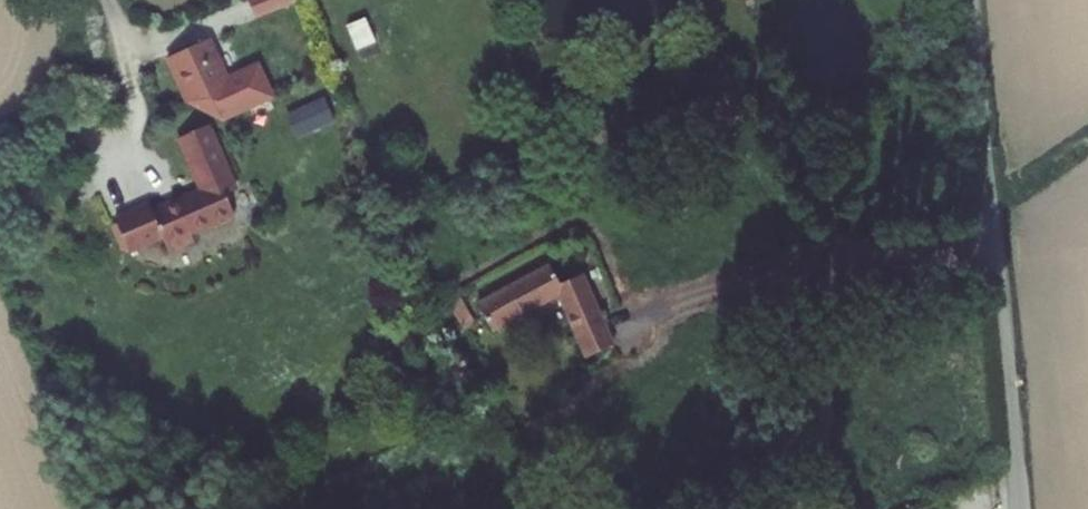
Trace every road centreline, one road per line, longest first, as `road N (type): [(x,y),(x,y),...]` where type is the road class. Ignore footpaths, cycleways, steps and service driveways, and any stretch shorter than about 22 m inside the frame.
road 1 (unclassified): [(967,0),(1014,508)]
road 2 (track): [(659,306),(989,204)]

